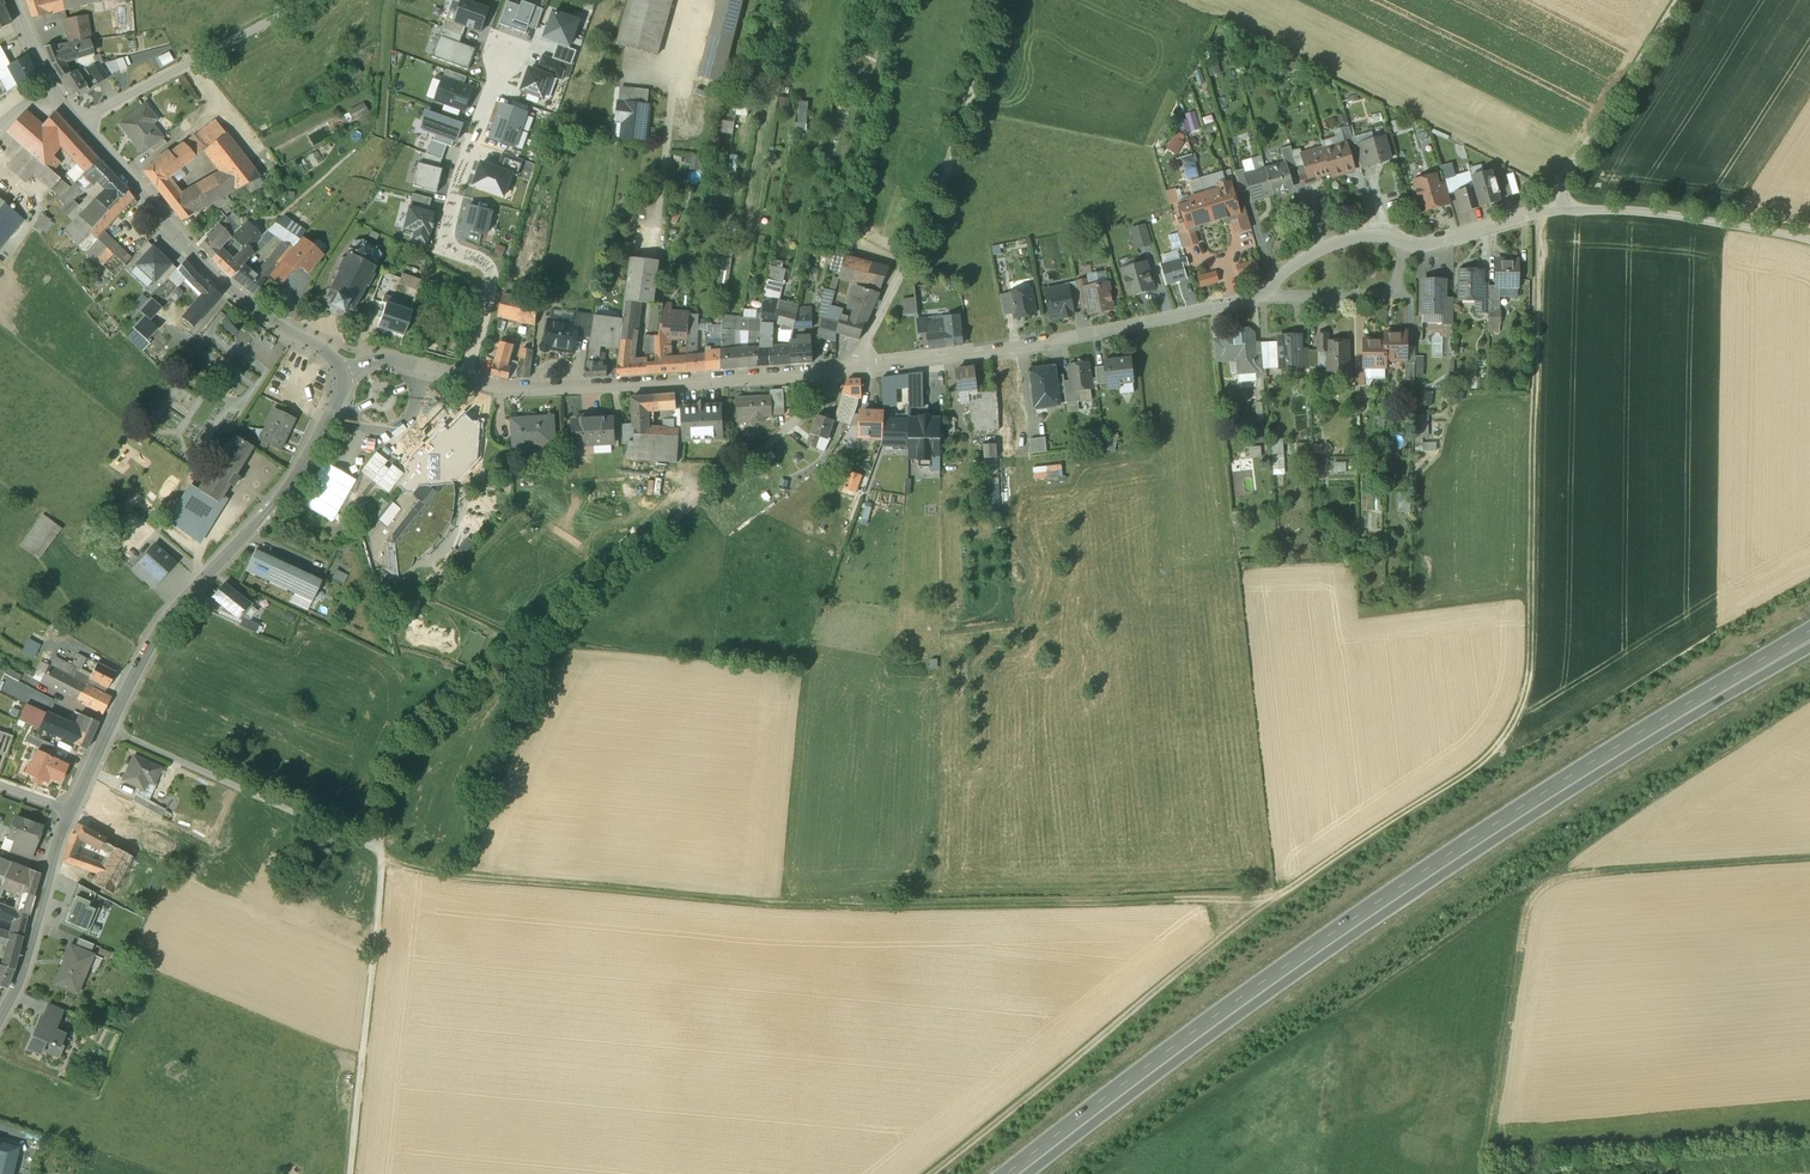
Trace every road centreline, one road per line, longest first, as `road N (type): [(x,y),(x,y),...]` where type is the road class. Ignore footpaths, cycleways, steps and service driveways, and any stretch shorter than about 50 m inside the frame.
road 1 (track): [(1536,213),(1541,370),(1528,677),(1513,724),(1464,777),(1274,897),(933,1173)]
road 2 (trunk): [(1012,1173),(1425,873),(1809,635)]
road 3 (track): [(1274,897),(785,905),(443,875),(381,855)]
road 4 (residential): [(465,378),(519,387),(829,372),(1047,342),(1265,291)]
road 5 (track): [(829,372),(823,398),(403,747),(376,844)]
road 6 (residential): [(71,811),(156,637),(289,486),(340,394),(342,374)]
road 7 (residential): [(342,374),(333,358),(247,304),(186,245),(65,105),(12,0)]
road 8 (track): [(1679,0),(1555,208),(1663,212),(1809,240)]
road 9 (residential): [(465,378),(491,272),(455,250),(446,229),(505,54)]
road 10 (track): [(376,844),(377,920),(349,1173)]
road 11 (track): [(376,844),(108,730)]
road 12 (residential): [(0,1018),(20,980),(71,811)]
road 13 (residential): [(1265,291),(1393,290),(1412,246)]
road 14 (track): [(1530,601),(1366,618)]
road 15 (residential): [(1265,291),(1336,243),(1367,236),(1412,246)]
road 16 (residential): [(1412,246),(1555,208)]
road 17 (residential): [(342,374),(386,360),(465,378)]

